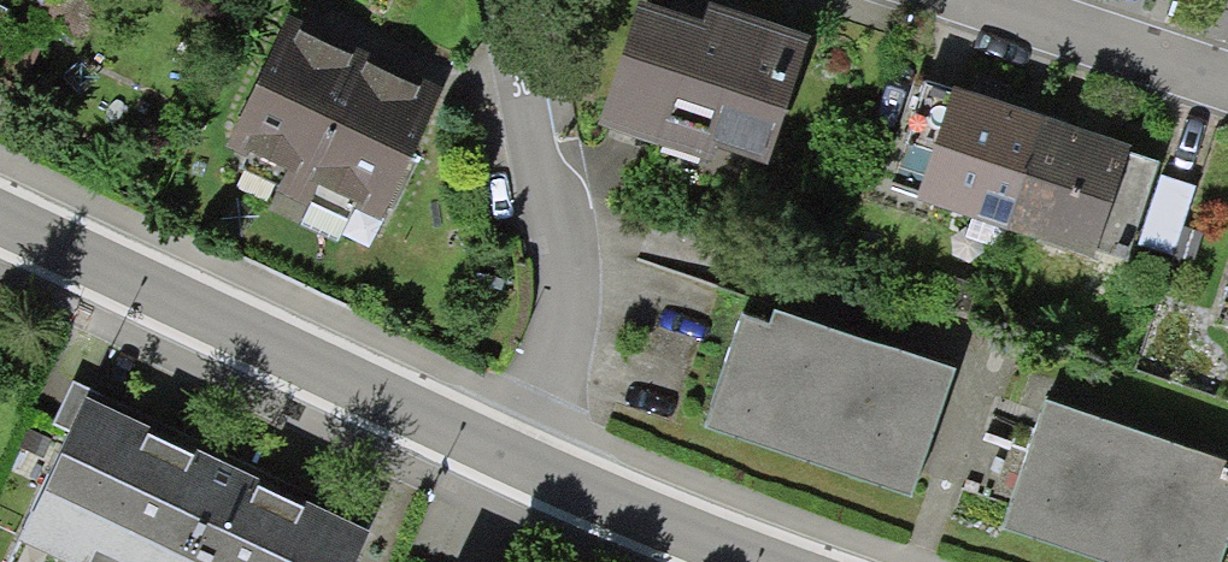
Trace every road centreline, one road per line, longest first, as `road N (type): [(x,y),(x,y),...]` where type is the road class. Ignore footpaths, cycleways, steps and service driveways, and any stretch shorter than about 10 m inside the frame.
road 1 (residential): [(0,214),(523,464)]
road 2 (residential): [(512,0),(535,150),(565,255),(564,331),(548,416),(523,464)]
road 3 (residential): [(974,0),(1227,81)]
road 4 (residential): [(523,464),(767,561)]

